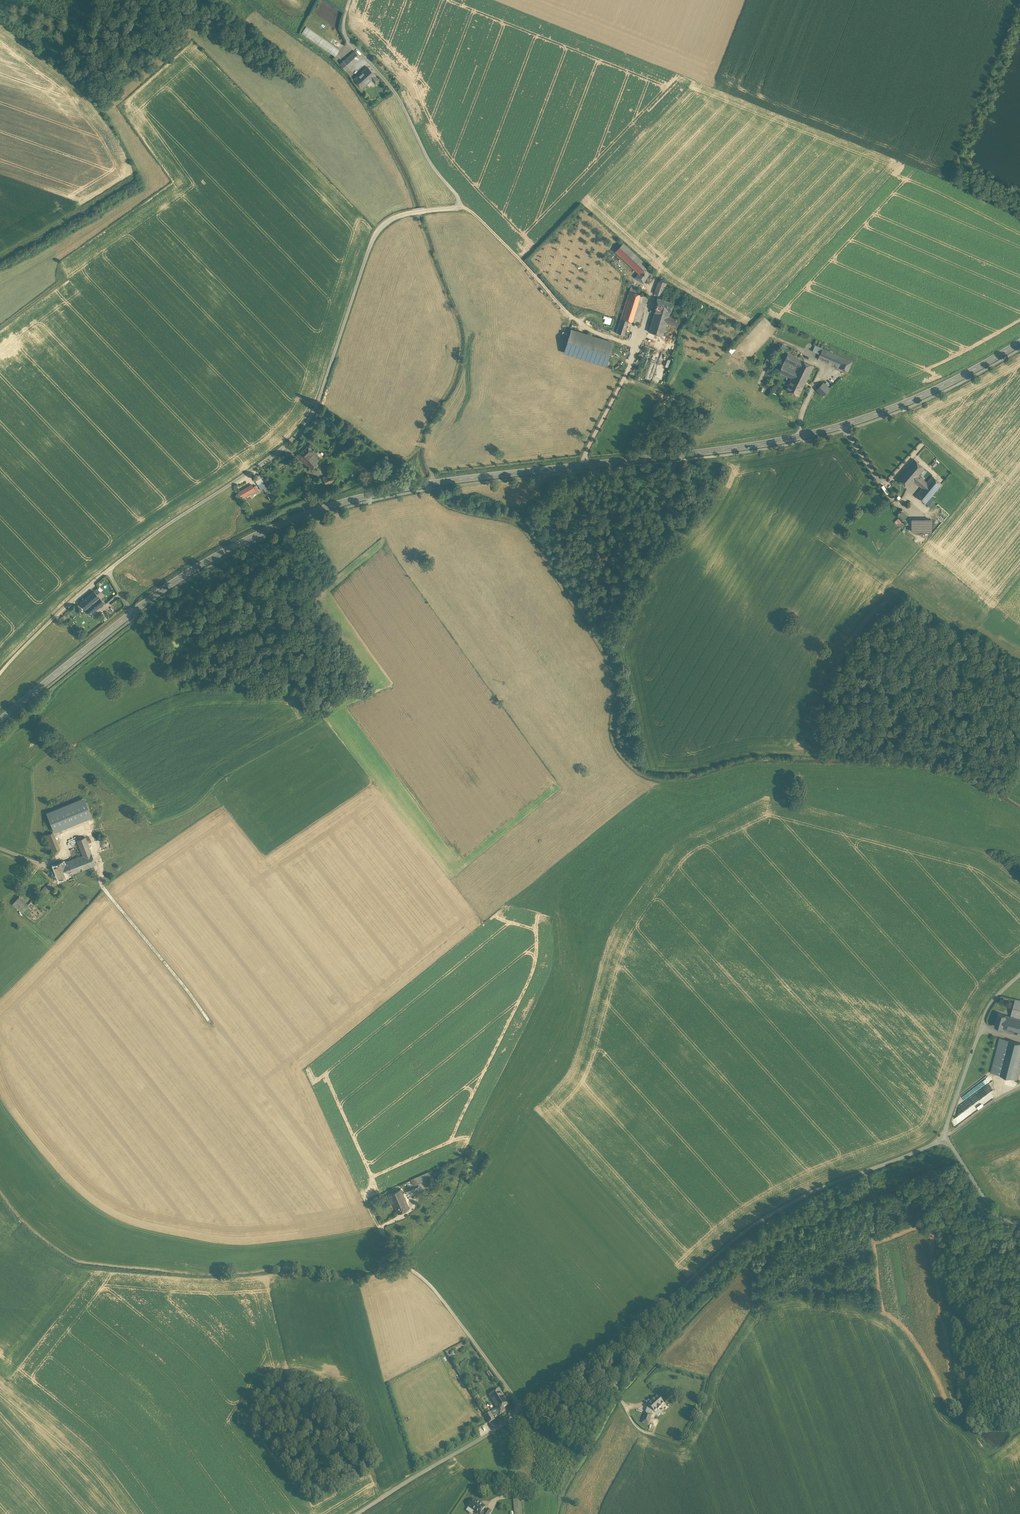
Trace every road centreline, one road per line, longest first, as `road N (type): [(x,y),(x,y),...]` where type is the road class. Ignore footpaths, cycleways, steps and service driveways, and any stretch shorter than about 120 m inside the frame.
road 1 (secondary): [(0,720),(195,568),(321,509),(436,482),(803,435),(894,407),(1019,342)]
road 2 (unclassified): [(0,676),(84,589),(283,448),(309,422),(378,232),(400,216),(460,207),(397,96),(348,41),(348,0)]
road 3 (unclassified): [(943,1131),(935,1143),(774,1213),(596,1363),(513,1416)]
road 4 (track): [(637,342),(579,324),(460,207)]
road 5 (unclassified): [(513,1416),(356,1513)]
road 6 (track): [(652,298),(585,464)]
road 7 (unclassified): [(1019,975),(988,1010),(943,1131)]
road 8 (unclassified): [(943,1131),(993,1211),(1019,1223)]

